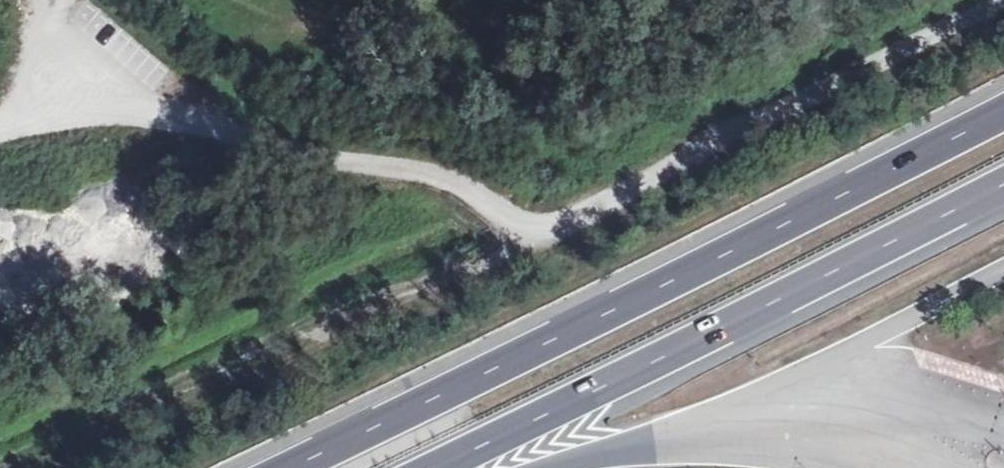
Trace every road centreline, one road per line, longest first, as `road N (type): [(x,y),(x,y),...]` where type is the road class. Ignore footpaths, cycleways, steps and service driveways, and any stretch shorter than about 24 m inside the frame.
road 1 (track): [(0,125),(65,95),(153,100),(479,187),(549,227),(1003,4)]
road 2 (motorway): [(1003,109),(285,467)]
road 3 (motorway): [(441,467),(1003,185)]
road 4 (motorway): [(554,467),(694,427)]

